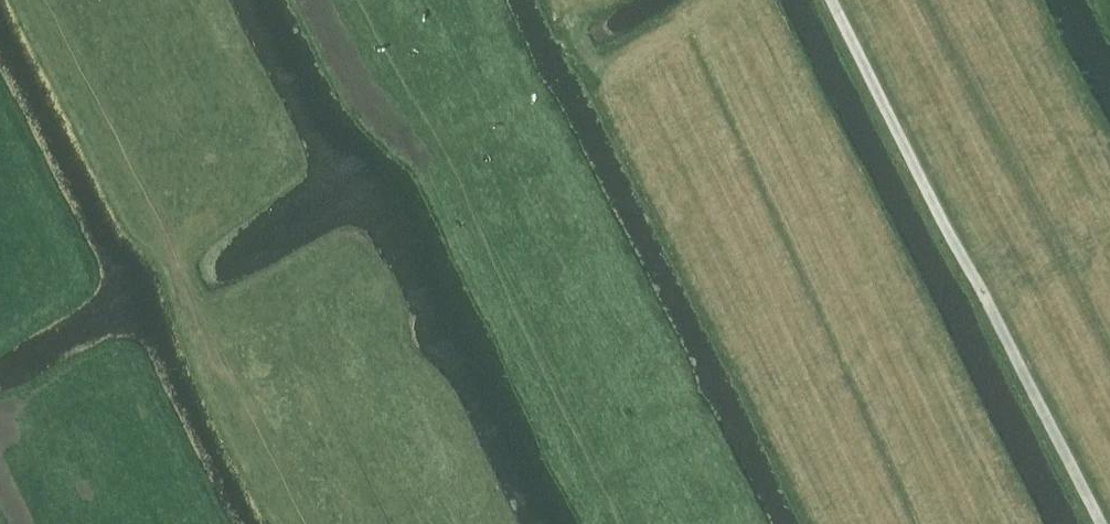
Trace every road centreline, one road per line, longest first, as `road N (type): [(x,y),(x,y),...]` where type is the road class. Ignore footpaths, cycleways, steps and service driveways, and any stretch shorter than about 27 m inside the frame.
road 1 (track): [(832,0),(1105,523)]

